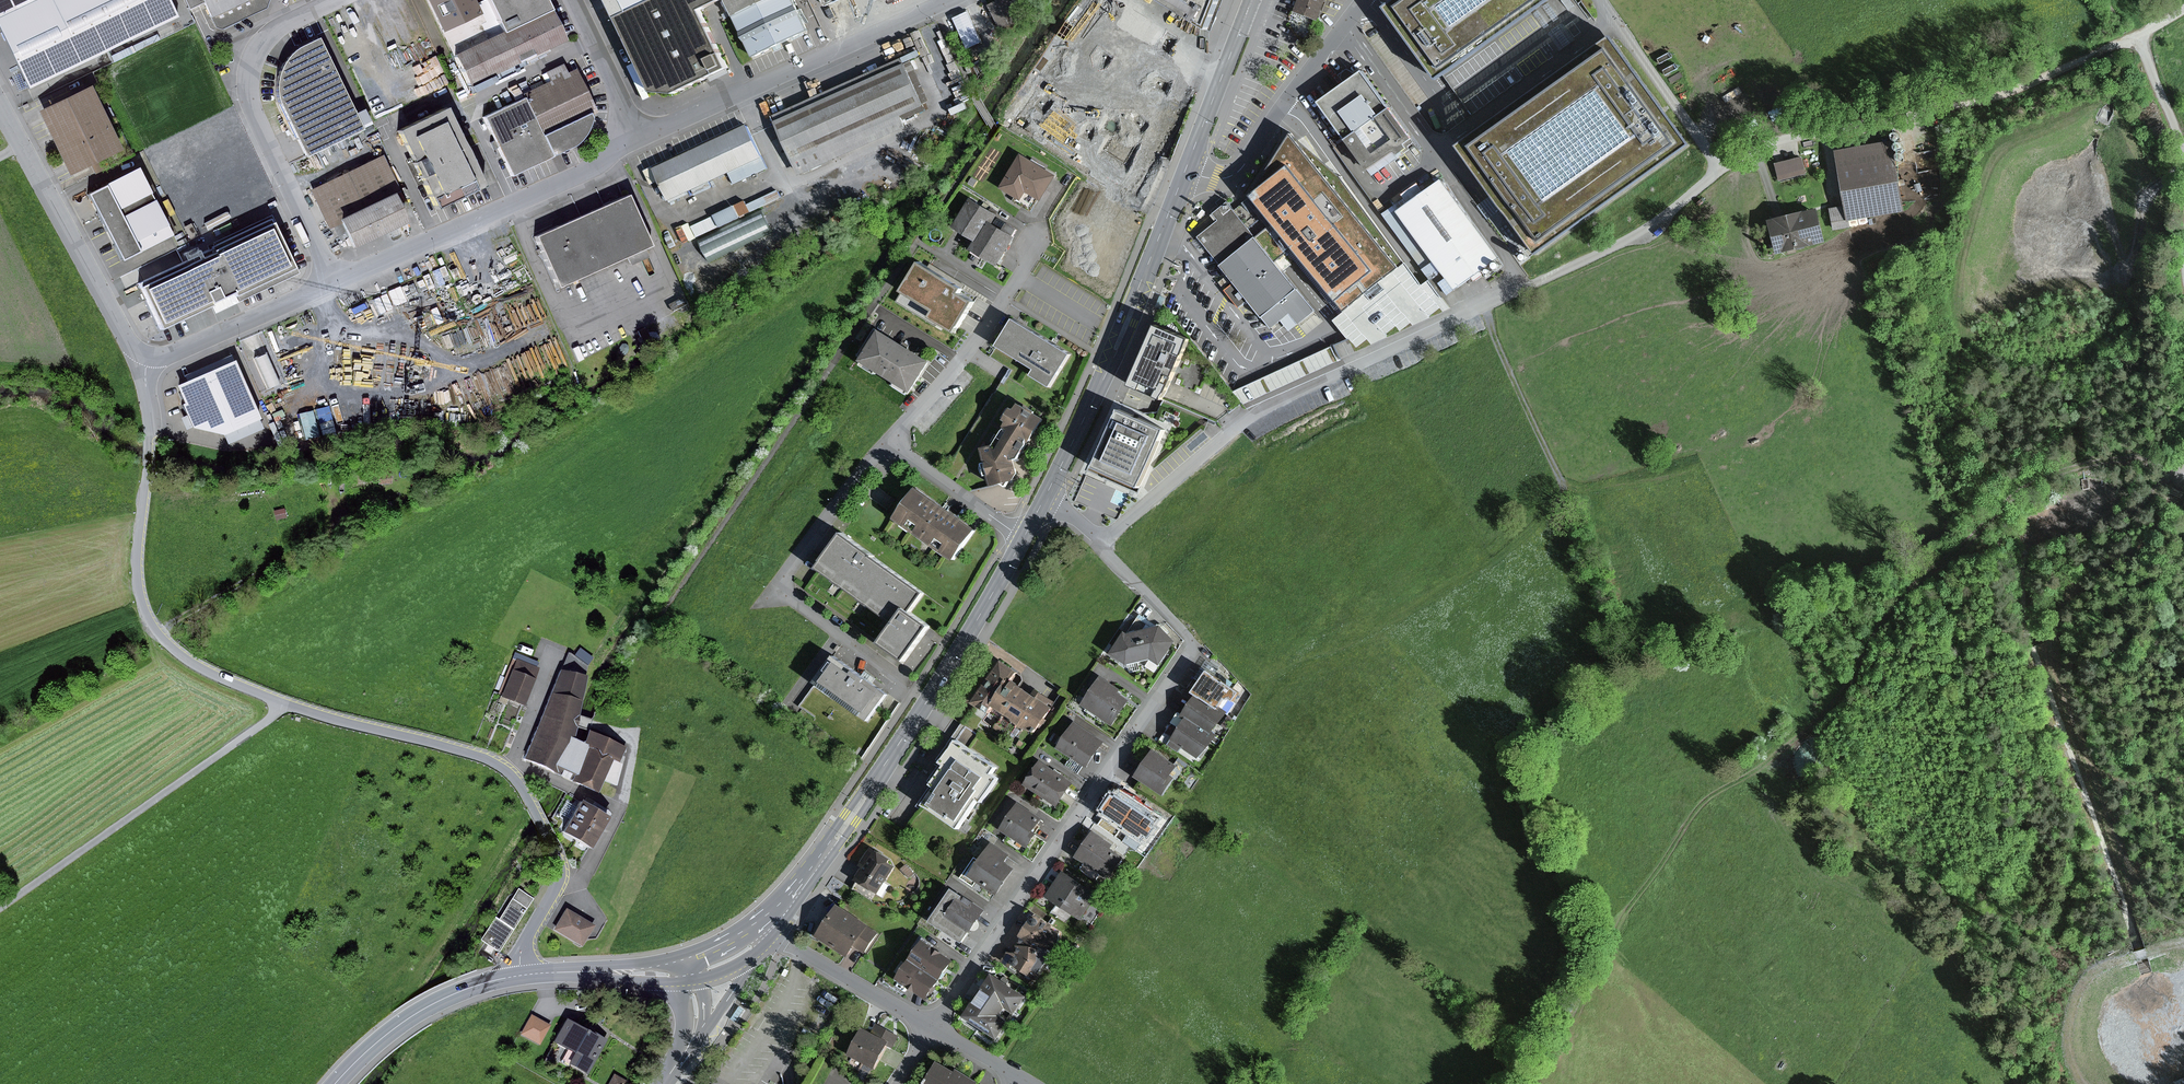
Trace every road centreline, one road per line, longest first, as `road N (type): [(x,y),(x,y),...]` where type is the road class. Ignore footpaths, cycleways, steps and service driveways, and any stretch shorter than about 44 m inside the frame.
road 1 (residential): [(1102,543),(1280,400),(1641,233),(1726,167),(1777,138),(1863,126)]
road 2 (unclassified): [(534,803),(493,759),(284,701),(205,668),(159,630),(140,577),(151,439),(143,370)]
road 3 (residential): [(1102,543),(1191,634),(1193,646),(936,1029)]
road 4 (track): [(2183,477),(2141,462),(2099,461),(2024,492),(1919,583),(1848,691),(1784,752)]
road 5 (track): [(2183,482),(2147,533),(2077,586),(2061,618),(2058,662),(2120,835),(2149,889),(2183,920)]
road 6 (residential): [(929,699),(795,602),(786,586),(790,568),(892,440)]
road 7 (primary): [(1185,169),(1106,371),(1045,498)]
road 8 (track): [(284,701),(267,722),(0,909)]
road 9 (residential): [(334,0),(275,30),(258,52),(251,83),(257,111),(338,283)]
road 10 (residential): [(338,283),(589,171),(641,137)]
road 11 (residential): [(641,137),(948,0)]
road 12 (residential): [(892,440),(1020,278),(1065,182)]
road 13 (track): [(1863,126),(2001,96),(2141,35)]
road 14 (unclassified): [(1185,169),(1218,178),(1243,168),(1366,0)]
road 15 (unclassified): [(143,370),(23,144)]
road 16 (primary): [(524,975),(421,1011),(339,1083)]
road 17 (residential): [(143,370),(338,283)]
road 18 (track): [(2183,943),(2096,972),(2073,1025),(2076,1060),(2089,1083)]
road 19 (track): [(1485,306),(1569,488)]
road 20 (primary): [(777,934),(870,801),(882,769)]
road 21 (primary): [(882,769),(762,918)]
road 22 (primary): [(1024,538),(929,699)]
road 23 (residential): [(524,975),(527,944),(562,874),(534,803)]
road 24 (residential): [(936,1029),(777,934)]
road 25 (primary): [(1252,0),(1185,169)]
road 26 (residential): [(892,440),(1024,538)]
road 27 (residential): [(641,137),(576,0)]
road 28 (primary): [(685,958),(557,973)]
road 29 (primary): [(557,973),(678,981)]

